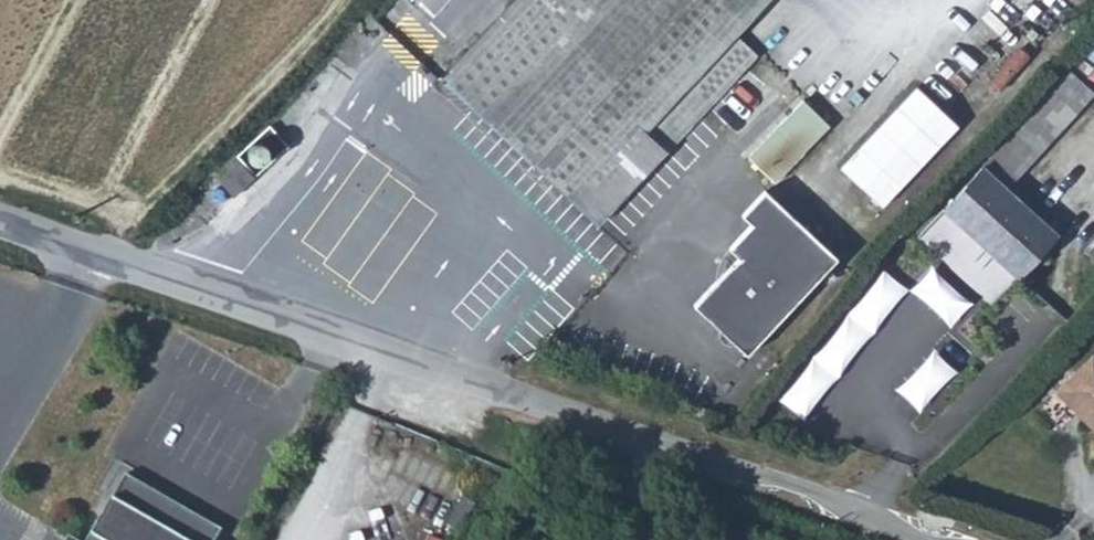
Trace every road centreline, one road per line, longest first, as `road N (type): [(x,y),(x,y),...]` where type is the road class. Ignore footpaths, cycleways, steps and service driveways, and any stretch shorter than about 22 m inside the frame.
road 1 (residential): [(930,539),(0,224)]

